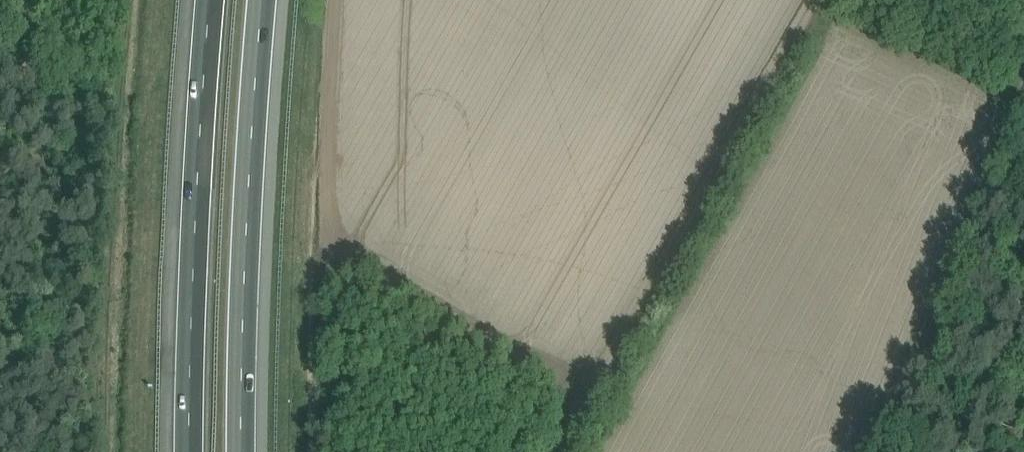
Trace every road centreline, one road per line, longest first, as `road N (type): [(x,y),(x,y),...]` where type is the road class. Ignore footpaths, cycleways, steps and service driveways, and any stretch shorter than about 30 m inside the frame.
road 1 (track): [(568,451),(825,0)]
road 2 (motorway): [(244,451),(247,183),(263,0)]
road 3 (motorway): [(203,0),(189,163),(185,451)]
road 4 (track): [(1023,76),(887,451)]

